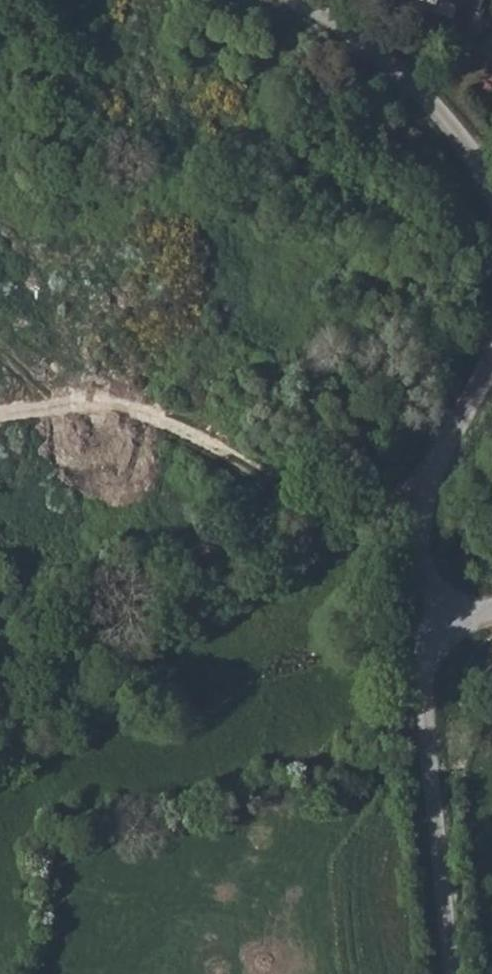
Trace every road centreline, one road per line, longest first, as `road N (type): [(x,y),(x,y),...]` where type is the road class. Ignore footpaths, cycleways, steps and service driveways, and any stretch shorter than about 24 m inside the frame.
road 1 (track): [(425,500),(292,481),(138,412),(32,423)]
road 2 (unclassified): [(454,973),(429,632)]
road 3 (unclassified): [(491,199),(460,135),(328,23),(288,0)]
road 4 (unclassified): [(429,632),(425,500),(491,363)]

